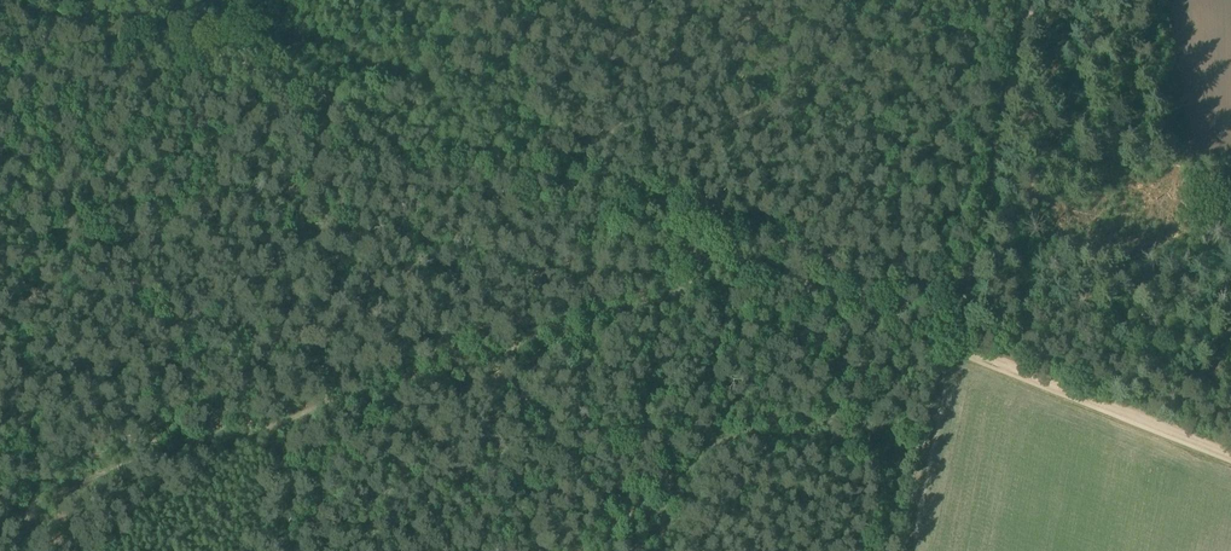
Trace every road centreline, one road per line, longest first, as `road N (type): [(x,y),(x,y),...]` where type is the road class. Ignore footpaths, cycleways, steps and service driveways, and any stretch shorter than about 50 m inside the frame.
road 1 (track): [(81,0),(1230,454)]
road 2 (track): [(75,550),(22,524),(24,511),(148,457),(232,439),(635,308),(689,282),(712,249)]
road 3 (track): [(908,550),(1034,0)]
road 4 (track): [(925,475),(772,436),(714,441),(585,550)]

